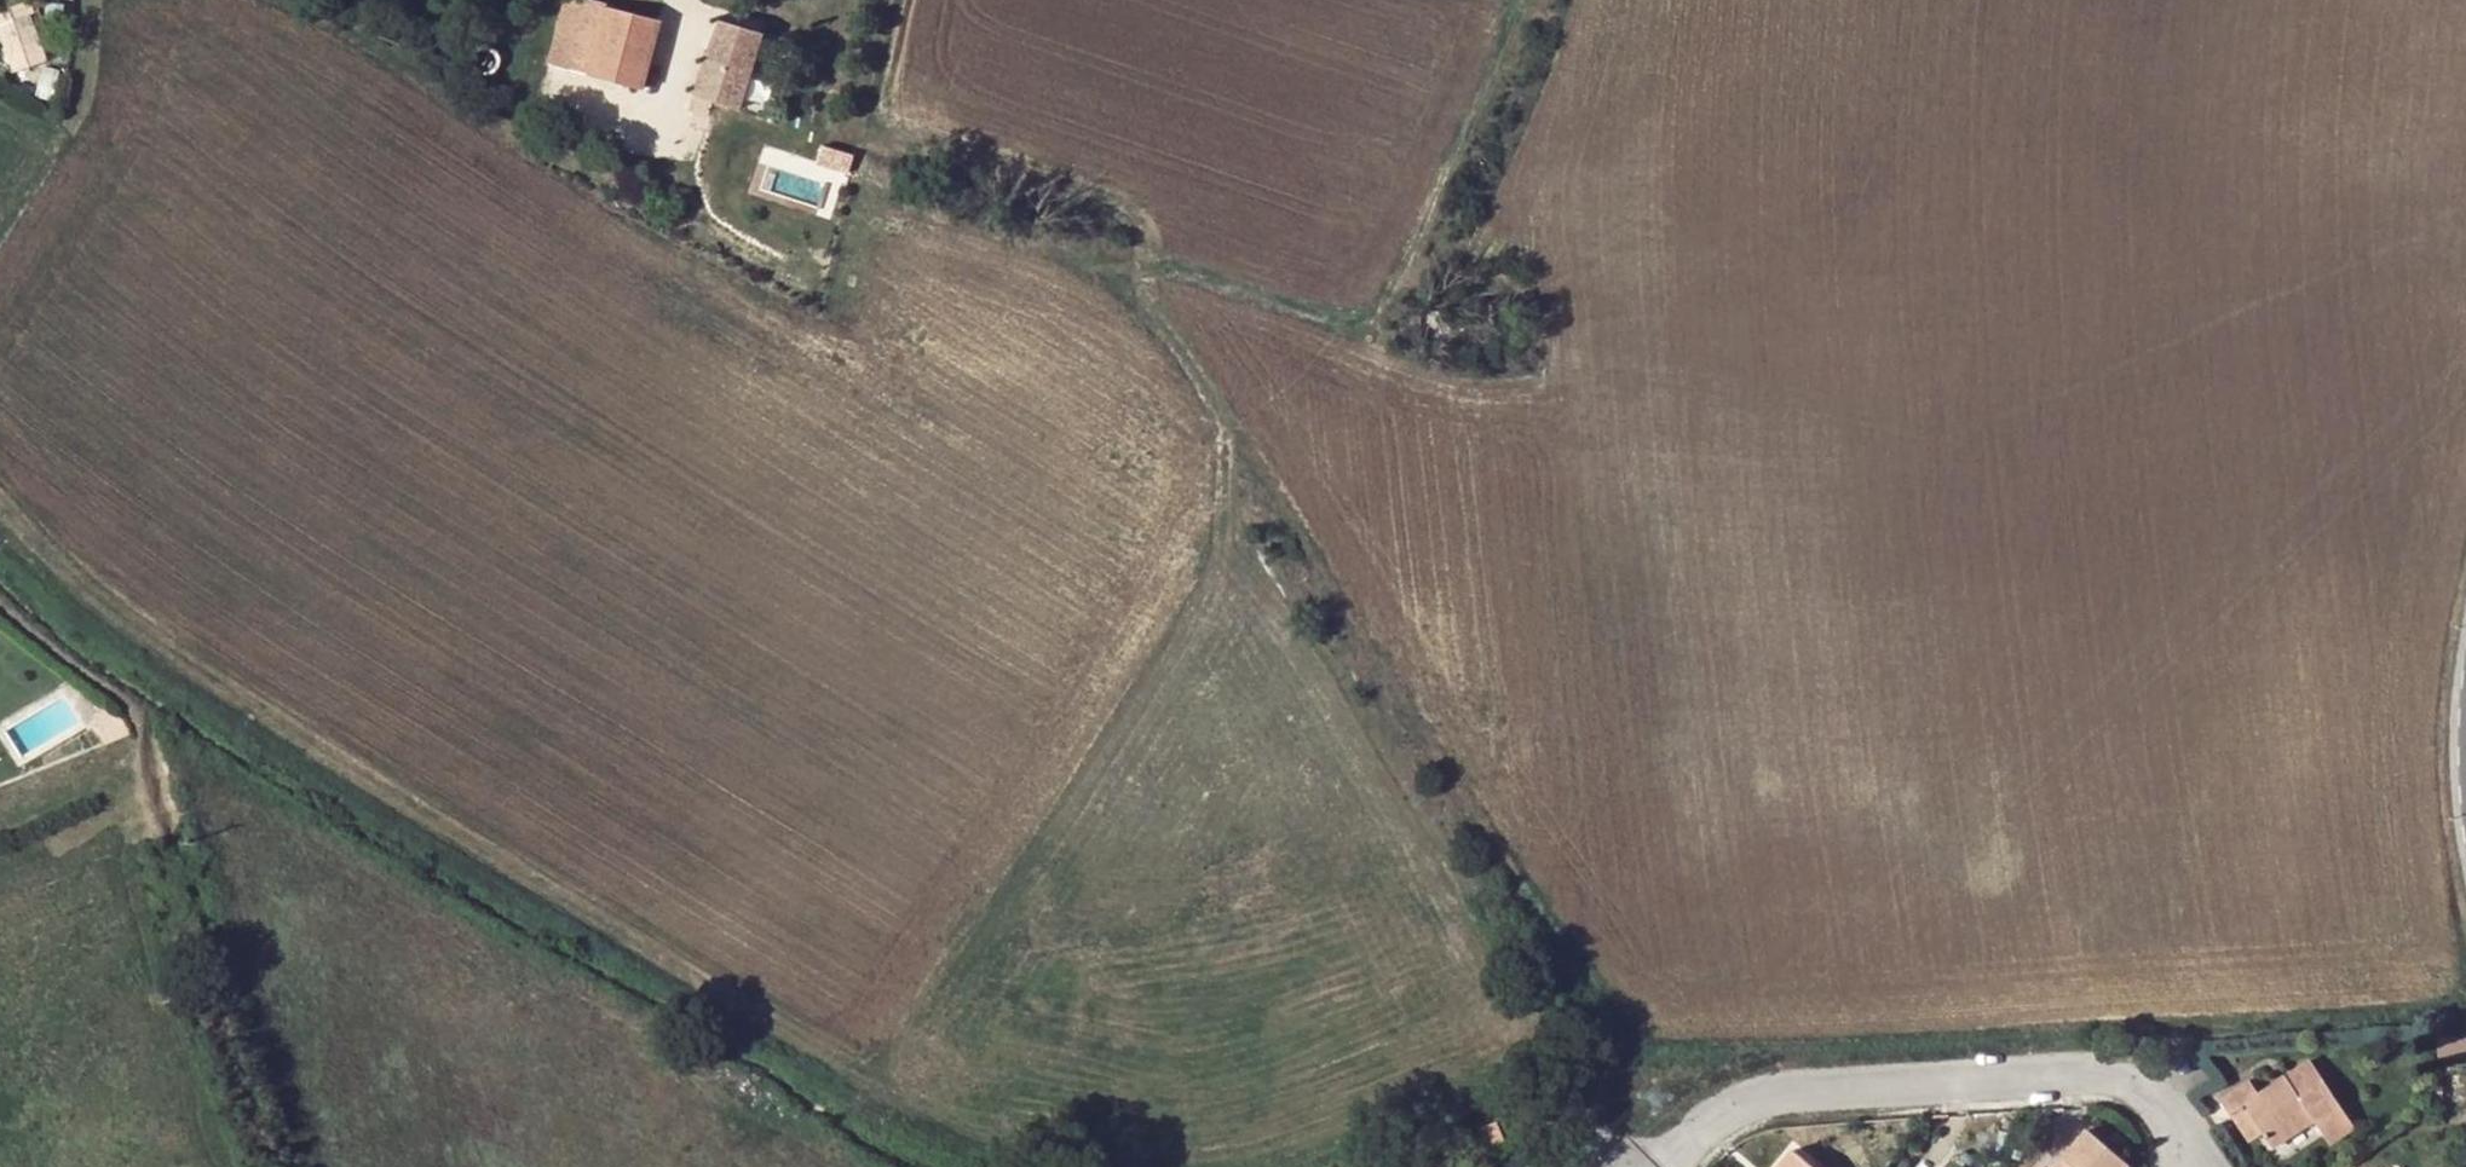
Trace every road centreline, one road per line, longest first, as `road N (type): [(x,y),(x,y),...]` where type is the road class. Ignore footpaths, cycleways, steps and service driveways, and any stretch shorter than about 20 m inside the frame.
road 1 (residential): [(2191,1154),(2138,1089),(1844,1085),(1731,1110)]
road 2 (residential): [(1731,1110),(1590,1166)]

